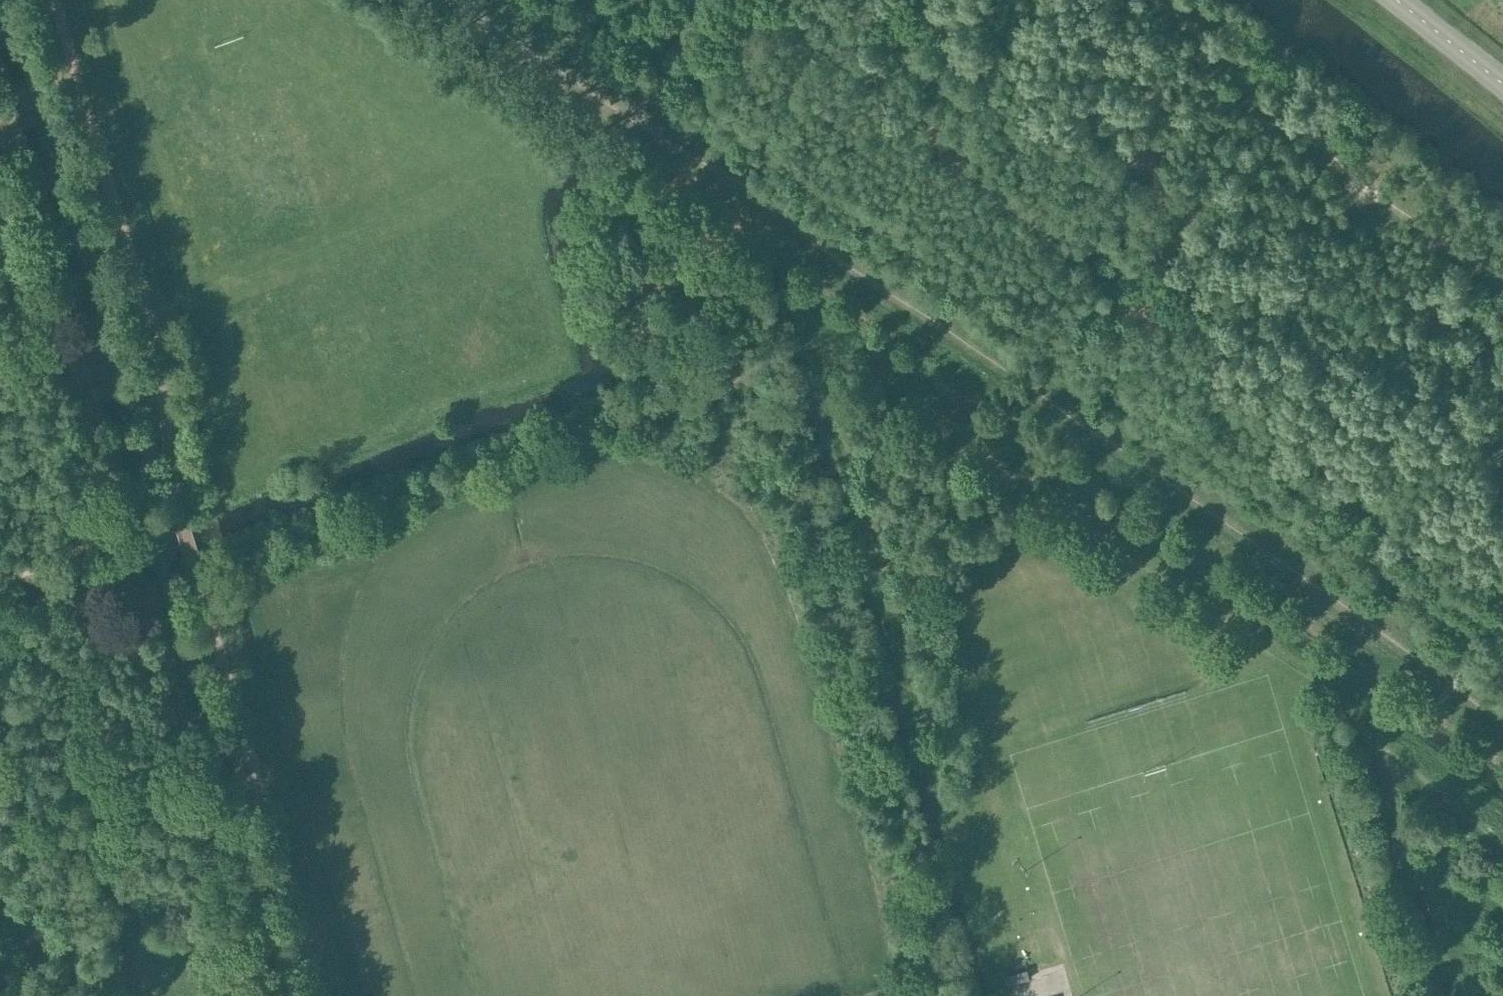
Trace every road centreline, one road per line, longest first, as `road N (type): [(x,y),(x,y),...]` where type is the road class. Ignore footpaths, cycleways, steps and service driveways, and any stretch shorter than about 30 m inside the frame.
road 1 (secondary): [(1502,84),(1396,0)]

